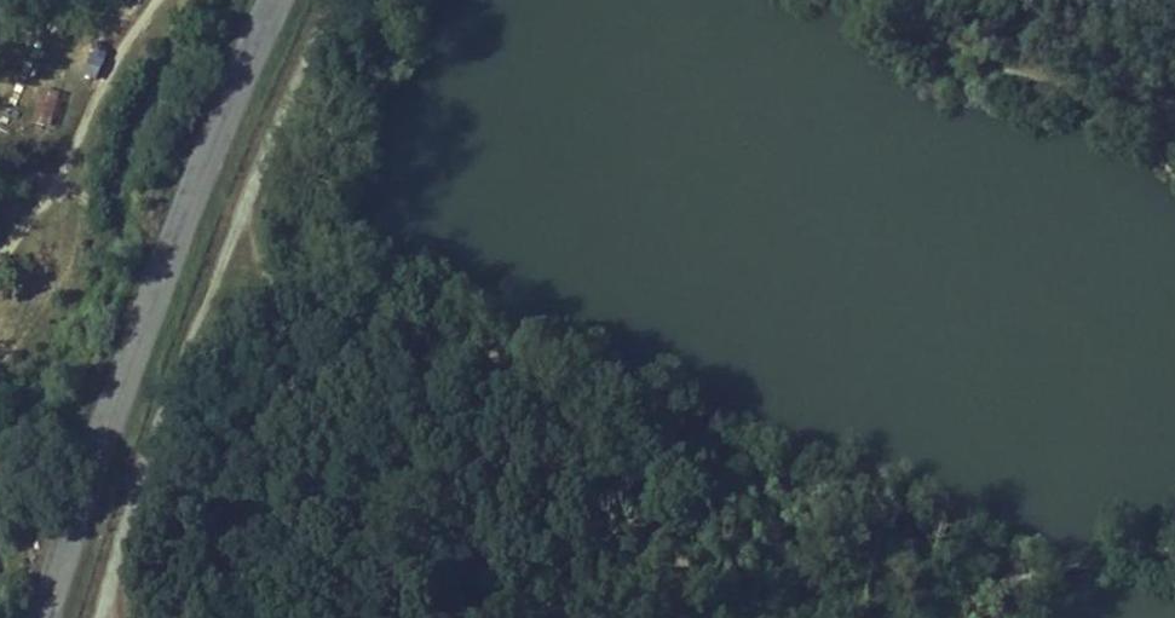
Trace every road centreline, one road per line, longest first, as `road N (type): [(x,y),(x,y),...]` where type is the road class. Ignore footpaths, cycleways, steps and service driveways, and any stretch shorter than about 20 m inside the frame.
road 1 (residential): [(268,0),(45,617)]

